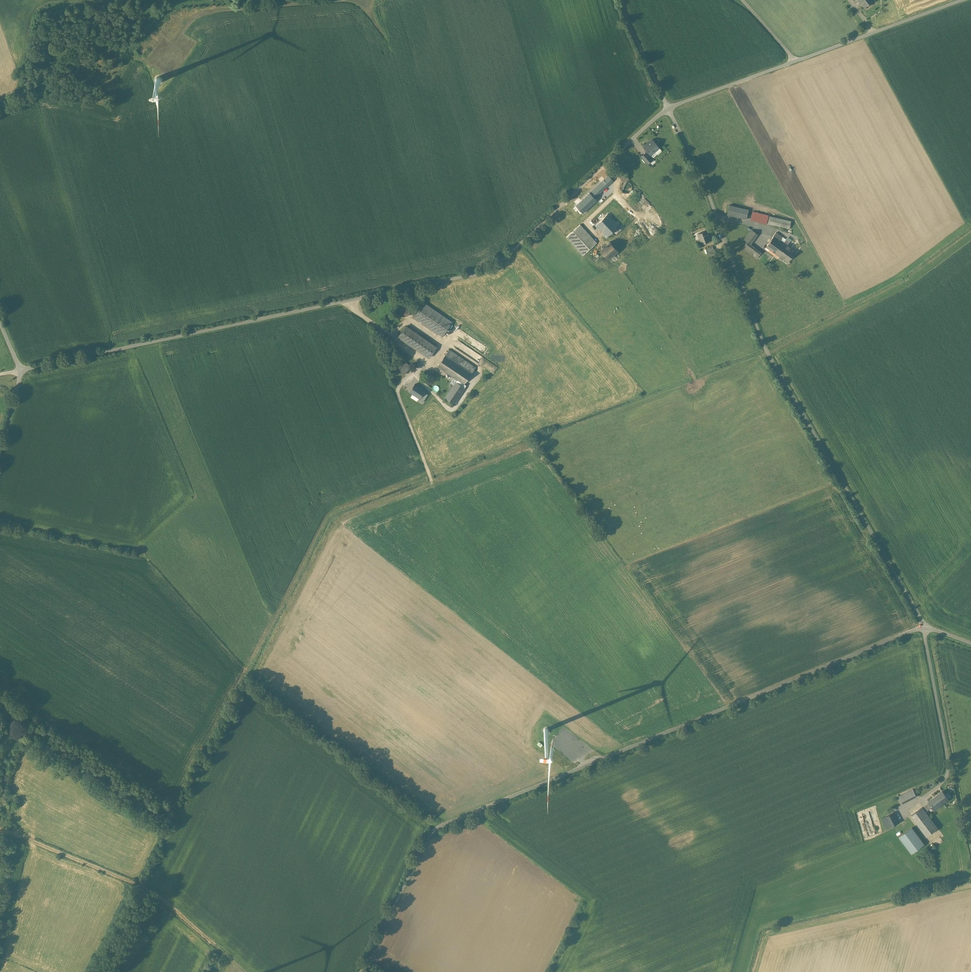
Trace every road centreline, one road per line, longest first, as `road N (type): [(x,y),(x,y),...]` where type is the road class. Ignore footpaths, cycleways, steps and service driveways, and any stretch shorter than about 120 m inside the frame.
road 1 (unclassified): [(669,109),(486,272),(22,370)]
road 2 (unclassified): [(925,627),(435,830),(360,971)]
road 3 (unclassified): [(669,109),(765,348),(925,627)]
road 4 (unclassified): [(963,0),(669,109)]
road 5 (track): [(423,359),(396,391),(431,477)]

